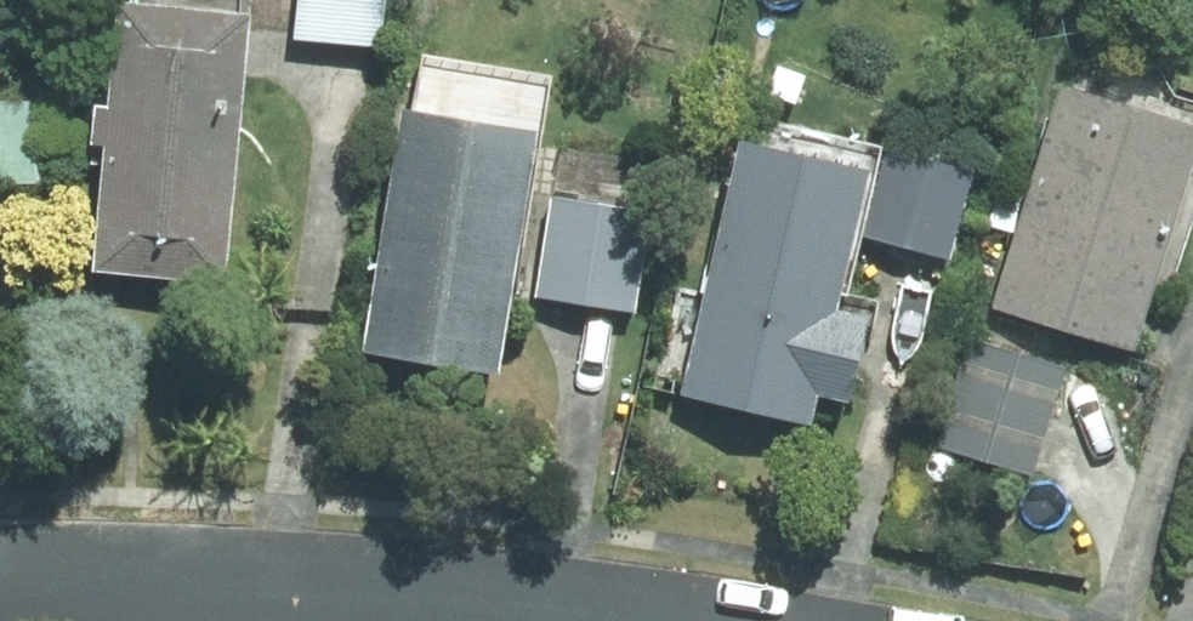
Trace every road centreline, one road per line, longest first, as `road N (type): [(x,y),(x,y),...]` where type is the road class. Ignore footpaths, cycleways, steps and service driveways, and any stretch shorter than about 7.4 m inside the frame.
road 1 (residential): [(0,594),(132,589),(478,620)]

